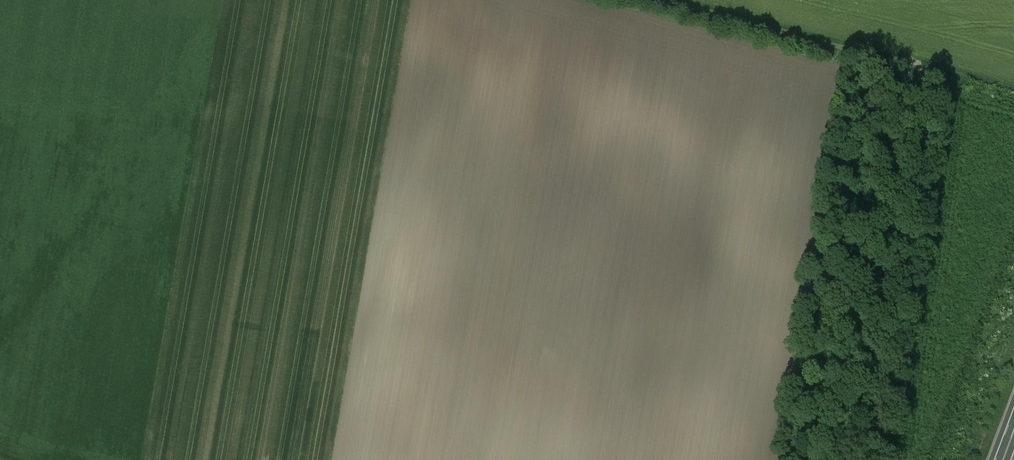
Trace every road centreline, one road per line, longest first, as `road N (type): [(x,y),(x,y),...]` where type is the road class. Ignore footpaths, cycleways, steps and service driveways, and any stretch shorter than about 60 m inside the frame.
road 1 (track): [(659,0),(935,73)]

